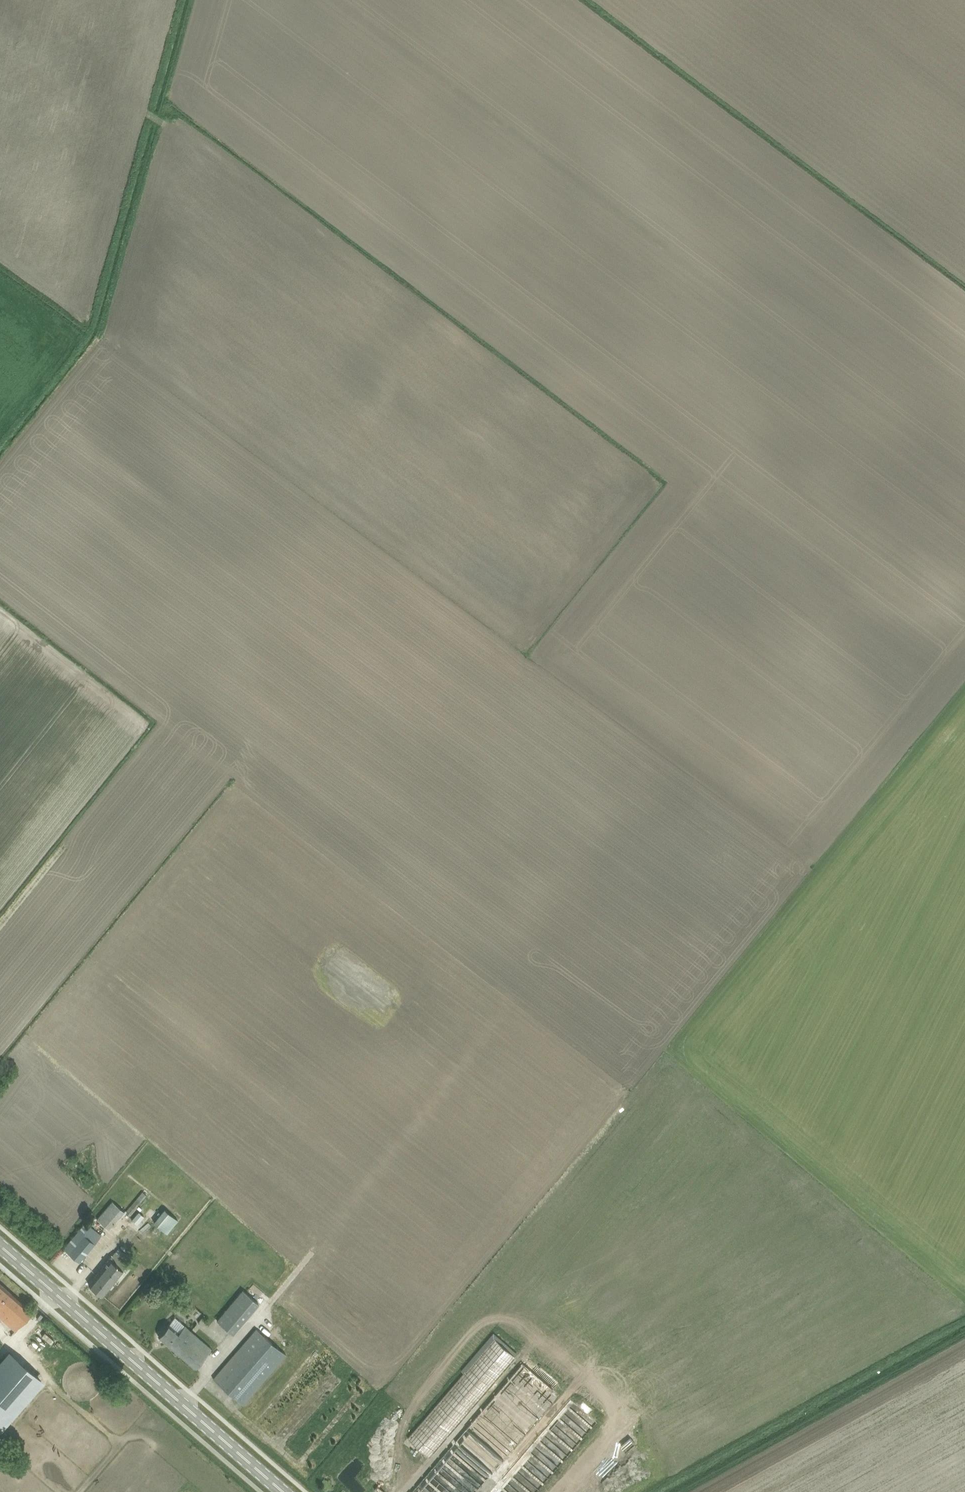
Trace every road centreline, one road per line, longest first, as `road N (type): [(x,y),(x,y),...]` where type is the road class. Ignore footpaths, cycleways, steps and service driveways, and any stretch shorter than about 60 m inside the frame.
road 1 (primary): [(288,1491),(0,1244)]

